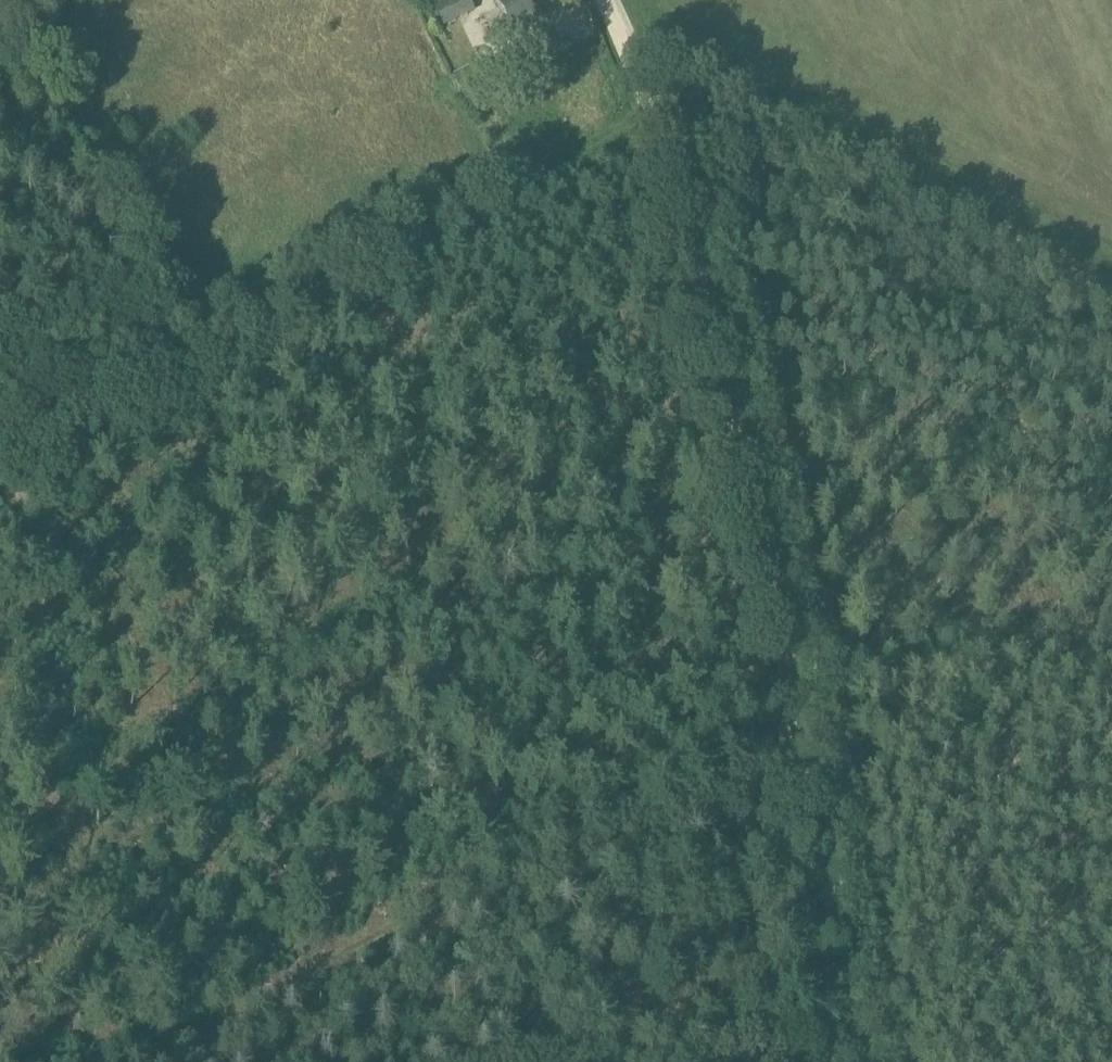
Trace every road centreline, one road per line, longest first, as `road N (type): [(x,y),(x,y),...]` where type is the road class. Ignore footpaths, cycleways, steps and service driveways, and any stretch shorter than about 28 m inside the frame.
road 1 (track): [(658,105),(0,460)]
road 2 (track): [(599,0),(650,109),(678,203),(790,719)]
road 3 (track): [(154,1061),(617,798),(790,719)]
road 4 (track): [(621,46),(665,51),(1111,280)]
road 5 (track): [(790,719),(857,1061)]
road 6 (track): [(790,719),(1012,648),(1111,643)]

